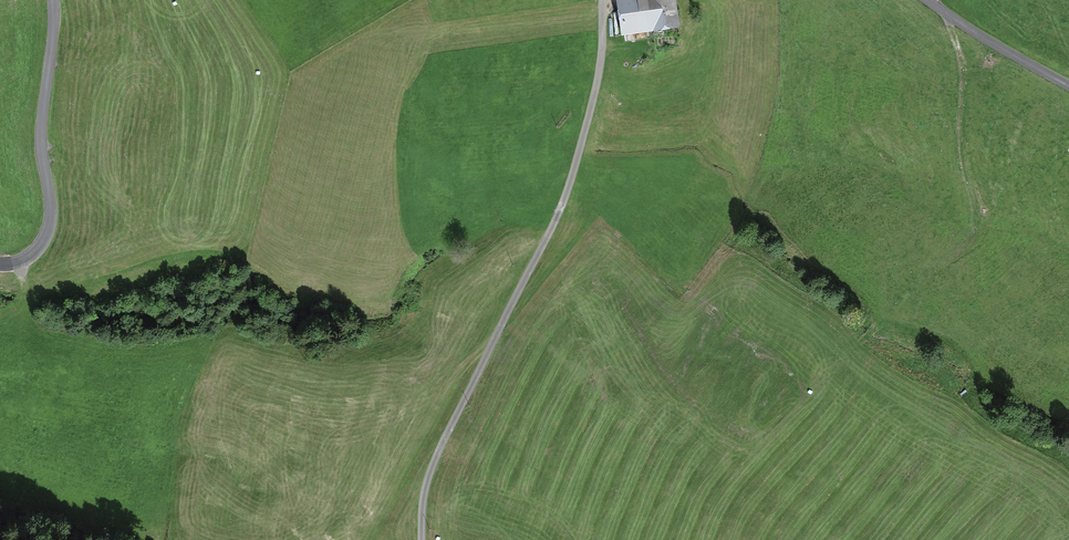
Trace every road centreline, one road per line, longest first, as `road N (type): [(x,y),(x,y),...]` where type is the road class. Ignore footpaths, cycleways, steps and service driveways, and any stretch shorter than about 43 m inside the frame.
road 1 (track): [(423,539),(433,466),(555,222),(577,160),(596,88),(603,0)]
road 2 (unclassified): [(55,0),(42,141),(49,225),(28,256),(0,264)]
road 3 (unclassified): [(1068,86),(929,0)]

